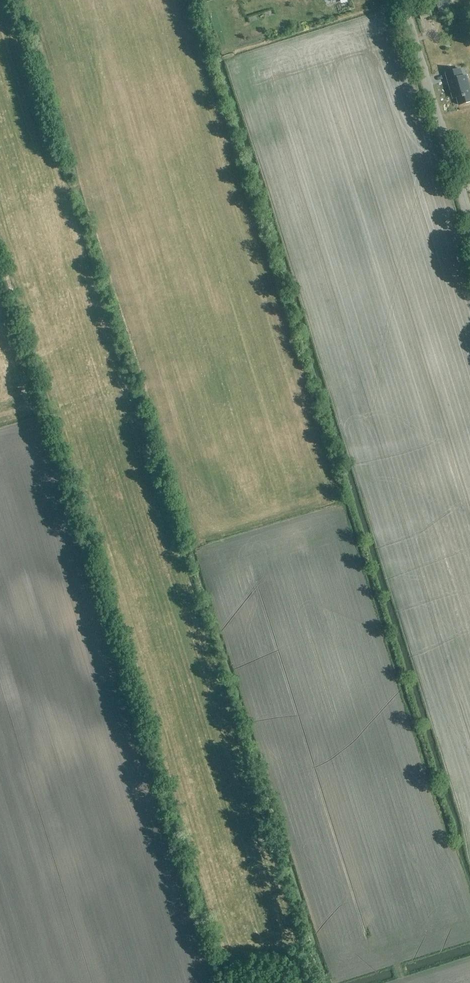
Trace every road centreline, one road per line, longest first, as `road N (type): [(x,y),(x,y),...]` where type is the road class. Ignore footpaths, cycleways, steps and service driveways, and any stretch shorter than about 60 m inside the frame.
road 1 (tertiary): [(469,216),(402,0)]

